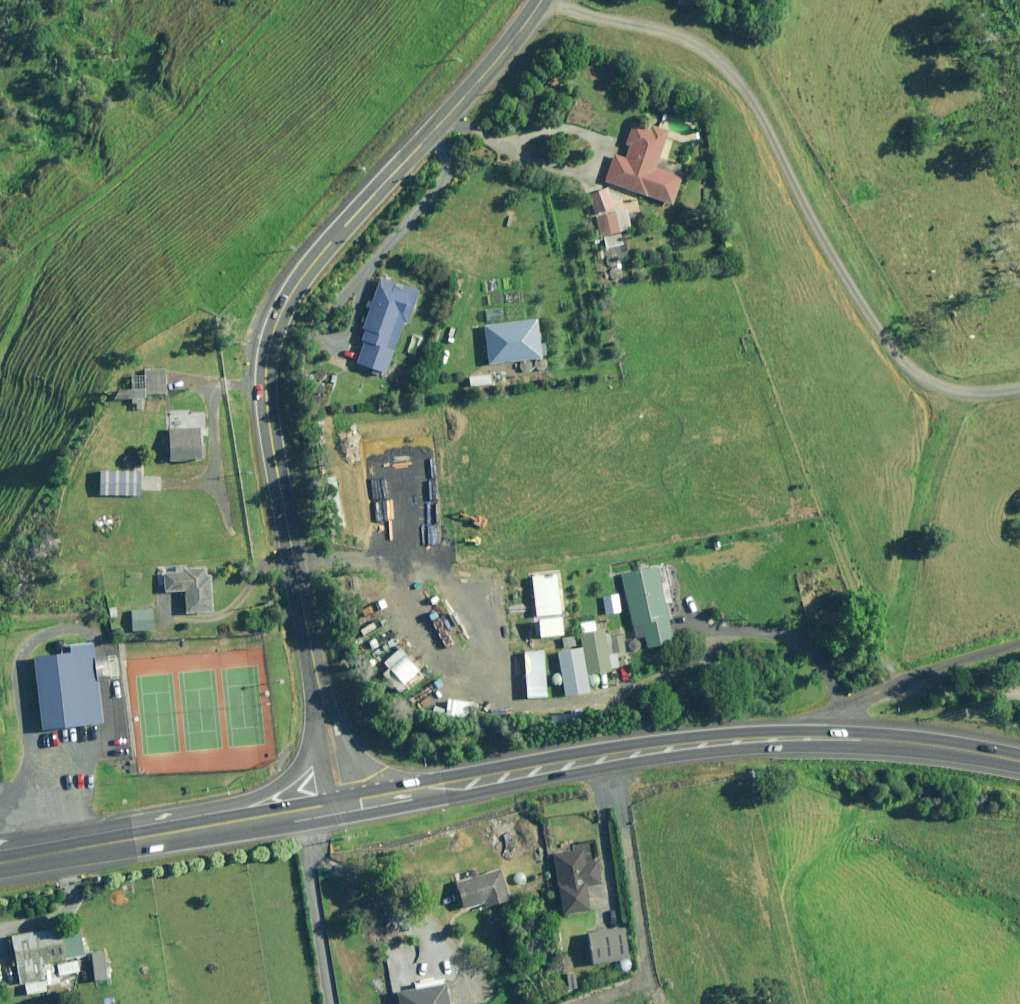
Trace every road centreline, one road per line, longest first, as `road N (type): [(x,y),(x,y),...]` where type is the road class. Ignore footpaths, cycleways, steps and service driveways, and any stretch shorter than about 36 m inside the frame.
road 1 (tertiary): [(543,0),(303,274),(273,327),(267,425),(341,801)]
road 2 (track): [(1019,390),(954,397),(913,374),(796,191),(756,110),(718,61),(667,36),(542,1)]
road 3 (primary): [(341,801),(657,746),(838,736)]
road 4 (primary): [(0,864),(341,801)]
road 5 (unclassified): [(1019,644),(849,705),(838,736)]
road 6 (primary): [(838,736),(1019,761)]

